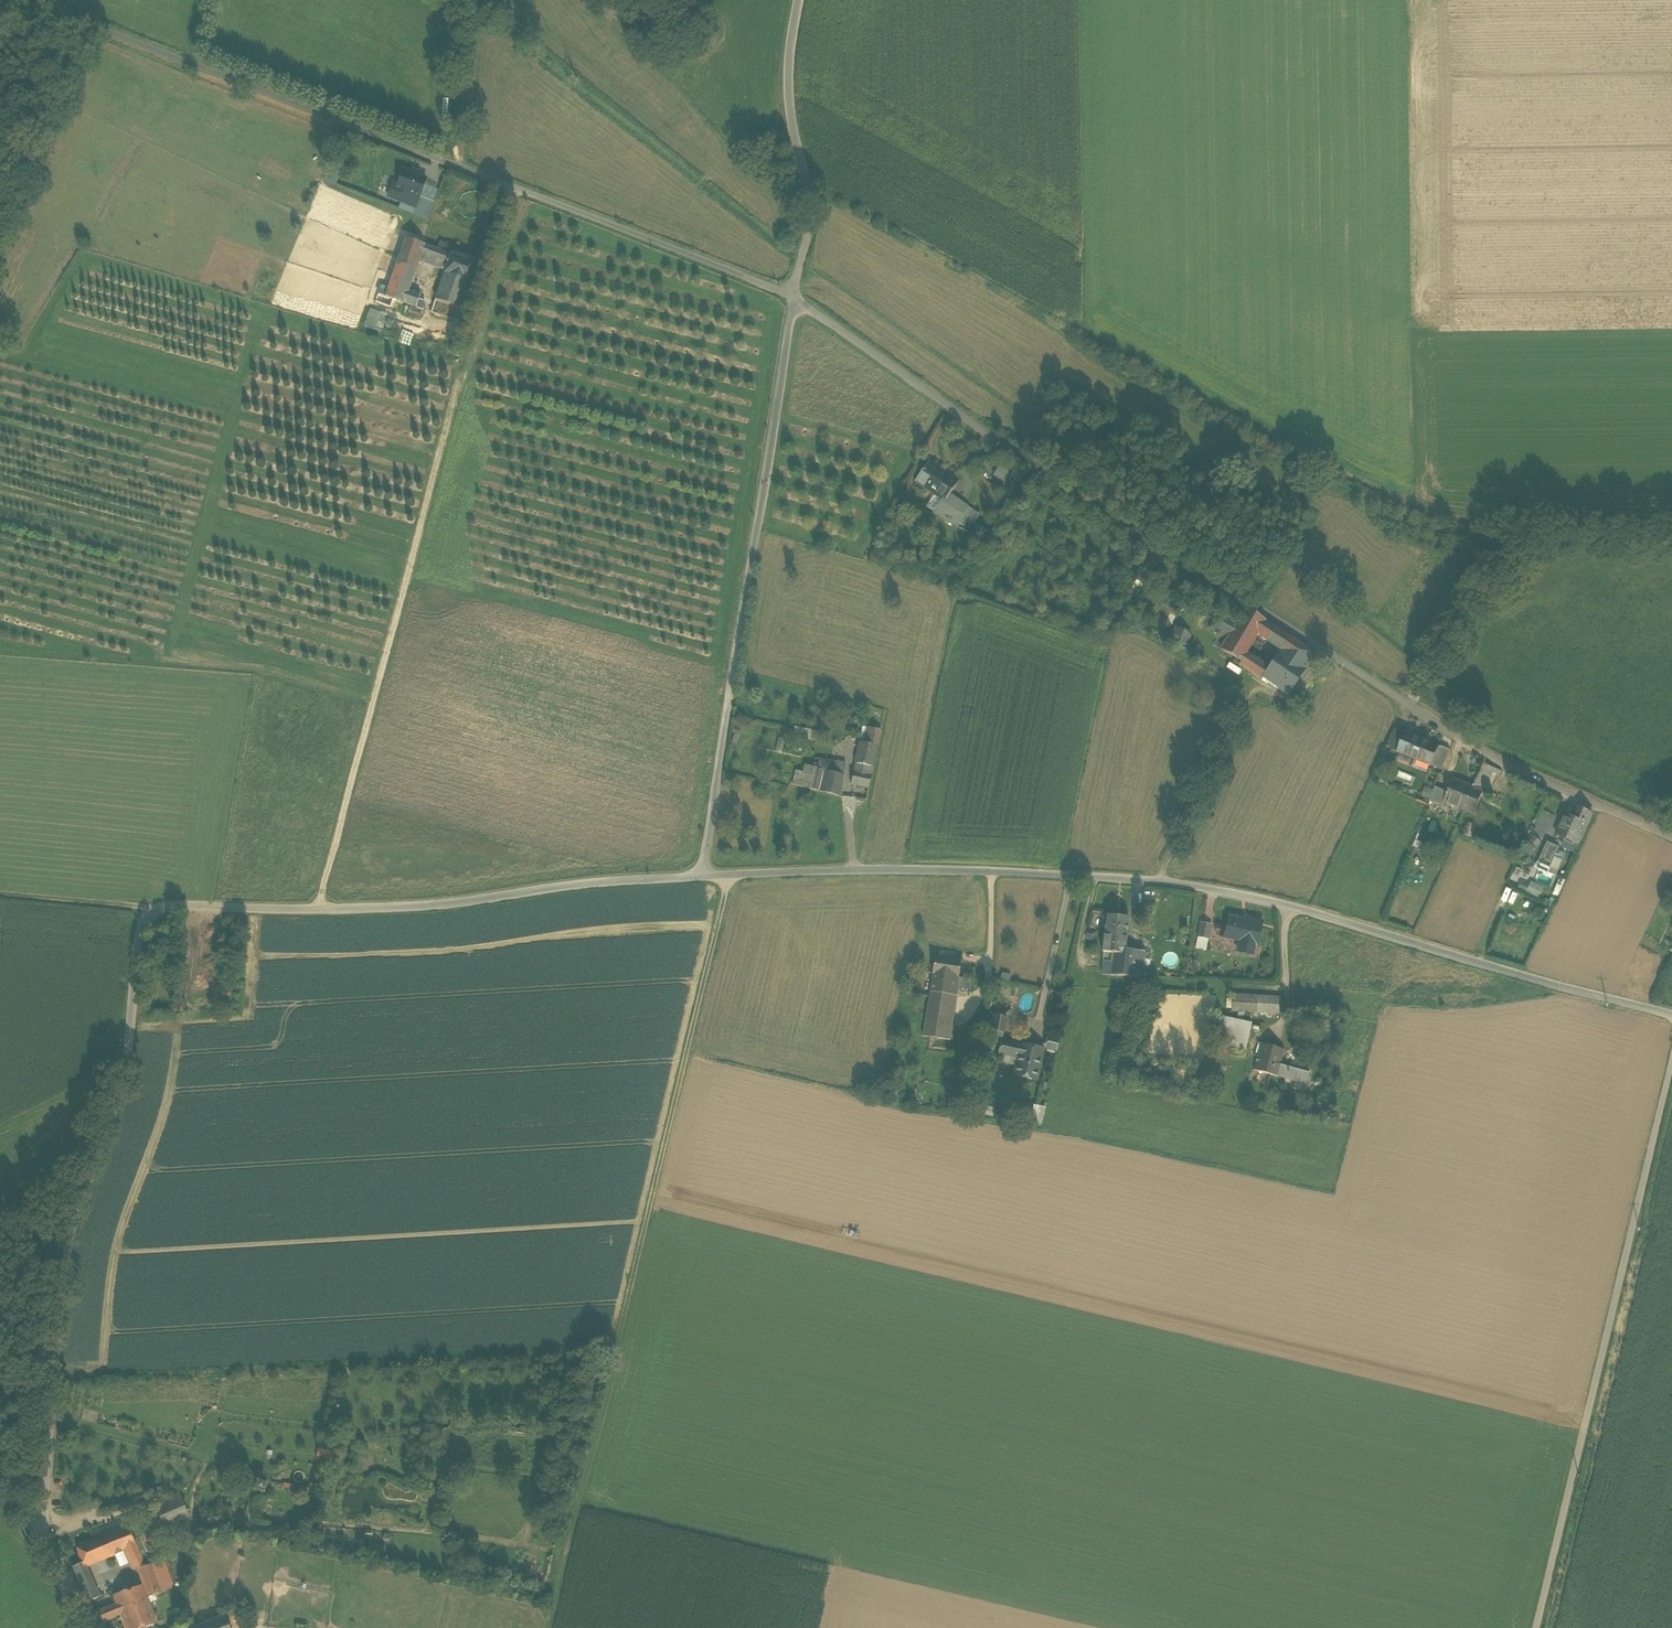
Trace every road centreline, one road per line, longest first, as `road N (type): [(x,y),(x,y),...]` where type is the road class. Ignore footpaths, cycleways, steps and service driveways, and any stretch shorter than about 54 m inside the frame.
road 1 (residential): [(98,1627),(46,1548),(44,1525),(65,1259),(124,1071),(139,928),(158,906),(438,906),(702,876)]
road 2 (residential): [(1671,838),(1489,757),(982,433),(792,296)]
road 3 (residential): [(702,876),(904,868),(1173,883),(1281,902),(1671,1014)]
road 4 (track): [(730,875),(549,1627)]
road 5 (track): [(317,908),(456,382),(458,350),(512,187)]
road 6 (unclassified): [(792,296),(702,876)]
road 7 (track): [(1536,1627),(1671,1065)]
road 8 (residential): [(349,124),(792,296)]
road 9 (track): [(23,0),(349,124)]
road 10 (unclassified): [(800,0),(787,70),(810,229),(792,296)]
road 11 (track): [(458,166),(476,0)]
road 12 (track): [(158,906),(0,894)]

